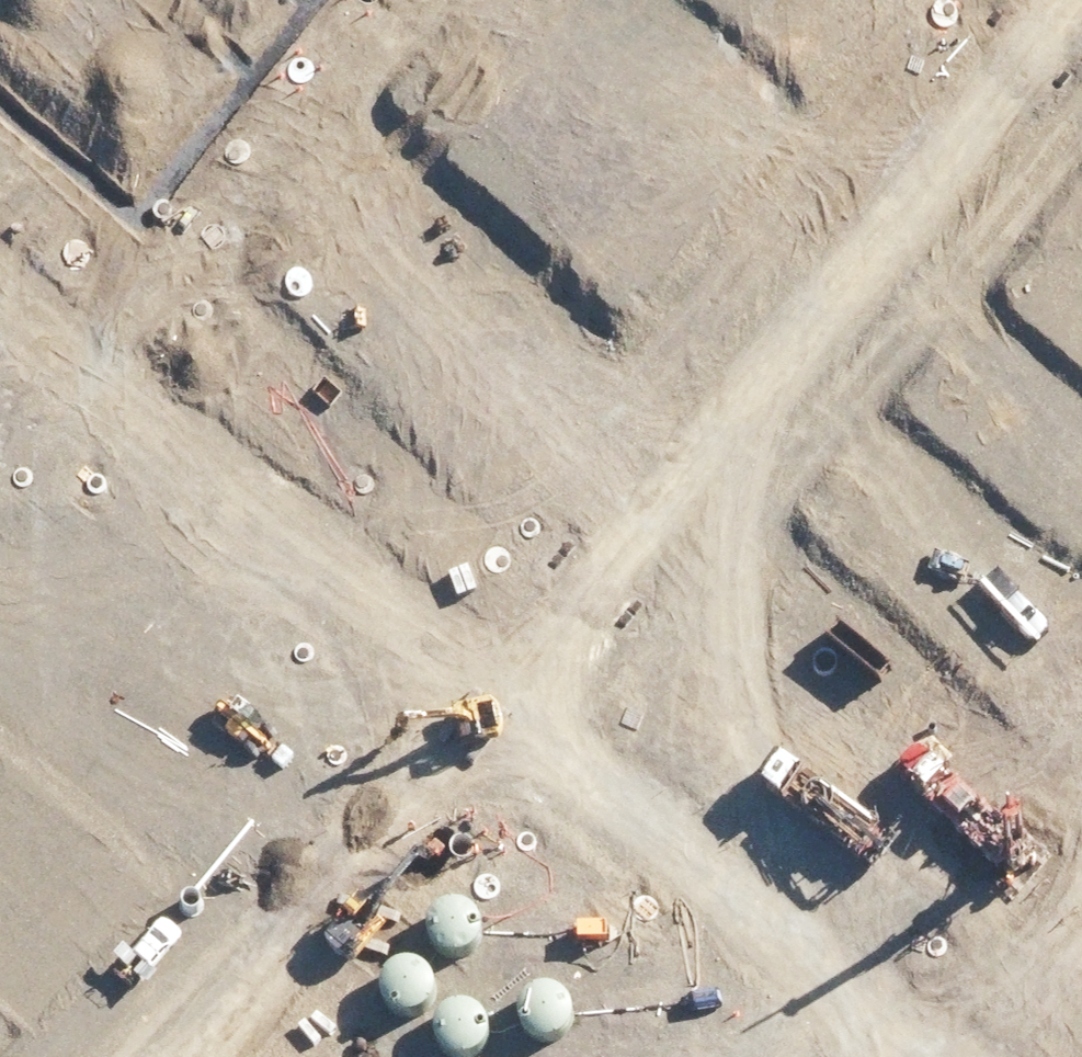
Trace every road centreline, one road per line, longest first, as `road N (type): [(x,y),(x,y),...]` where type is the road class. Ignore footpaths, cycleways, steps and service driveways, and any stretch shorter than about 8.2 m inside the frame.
road 1 (residential): [(479,626),(1043,0)]
road 2 (residential): [(479,626),(97,1056)]
road 3 (residential): [(887,975),(479,626)]
road 4 (residential): [(479,626),(100,308)]
road 5 (residential): [(100,308),(363,0)]
road 6 (residential): [(887,975),(1081,743)]
road 7 (residential): [(100,308),(0,419)]
road 8 (residential): [(100,308),(0,224)]
road 9 (residential): [(984,1056),(887,975)]

